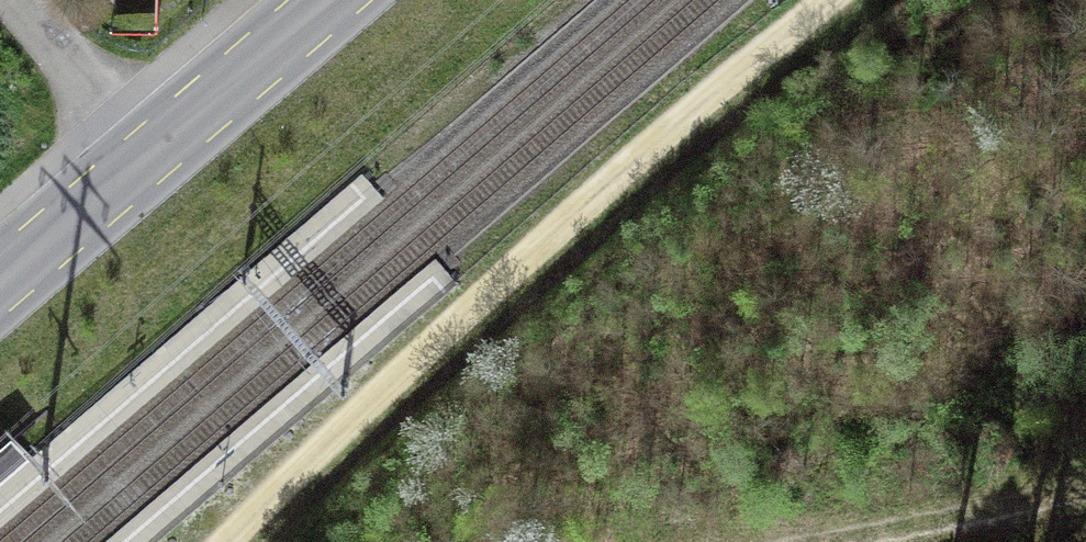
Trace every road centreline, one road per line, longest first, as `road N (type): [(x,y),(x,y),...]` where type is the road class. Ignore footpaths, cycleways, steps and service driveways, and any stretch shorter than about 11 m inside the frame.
road 1 (track): [(228,541),(600,189),(838,0)]
road 2 (unclassified): [(0,284),(332,0)]
road 3 (track): [(1085,497),(842,541)]

